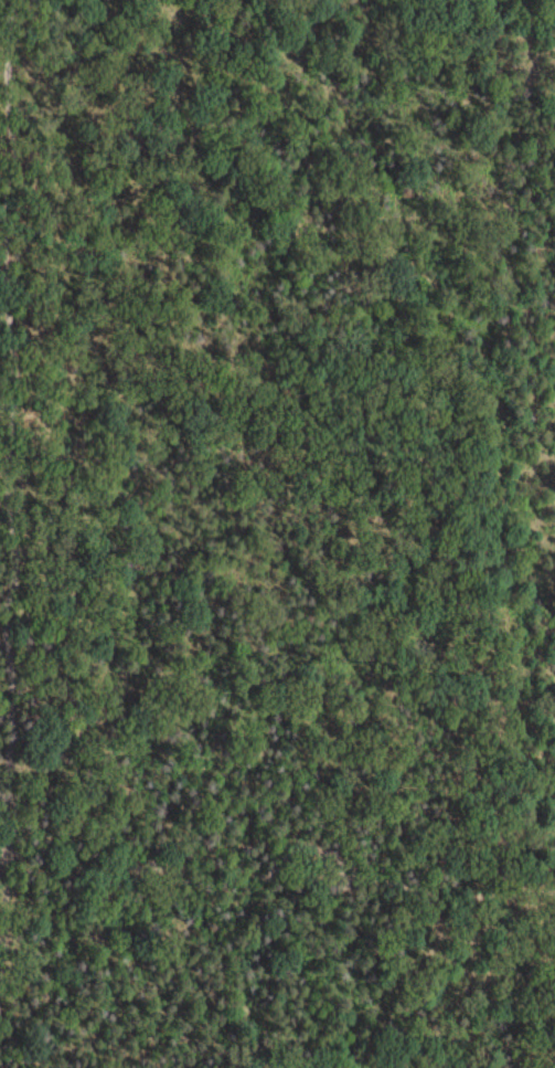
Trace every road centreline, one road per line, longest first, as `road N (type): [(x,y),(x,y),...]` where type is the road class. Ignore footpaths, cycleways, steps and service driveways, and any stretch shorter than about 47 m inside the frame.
road 1 (track): [(0,819),(456,869),(554,865)]

